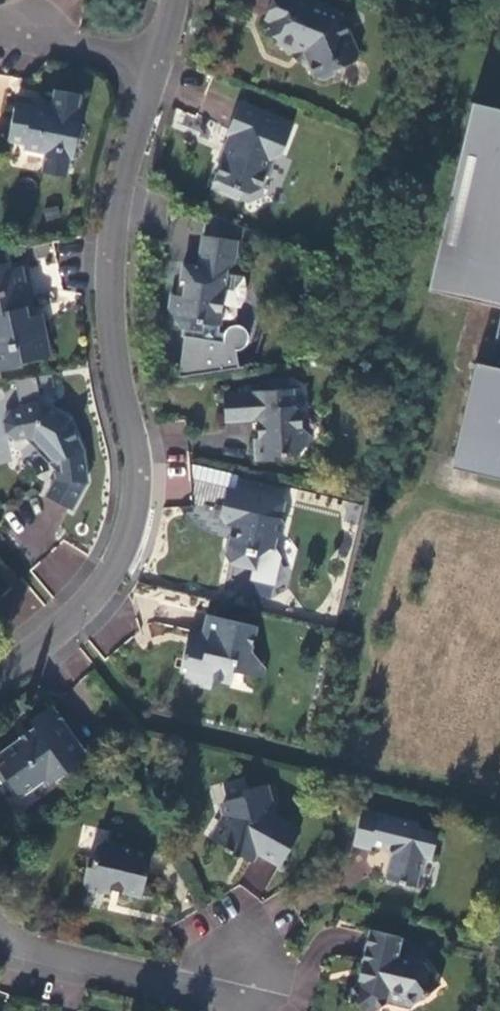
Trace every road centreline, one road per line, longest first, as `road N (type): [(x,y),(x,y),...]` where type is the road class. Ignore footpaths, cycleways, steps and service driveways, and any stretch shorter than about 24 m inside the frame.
road 1 (residential): [(0,690),(50,665),(145,547),(151,445),(107,238),(147,70)]
road 2 (residential): [(30,955),(278,992)]
road 3 (residential): [(147,70),(62,37),(6,55)]

